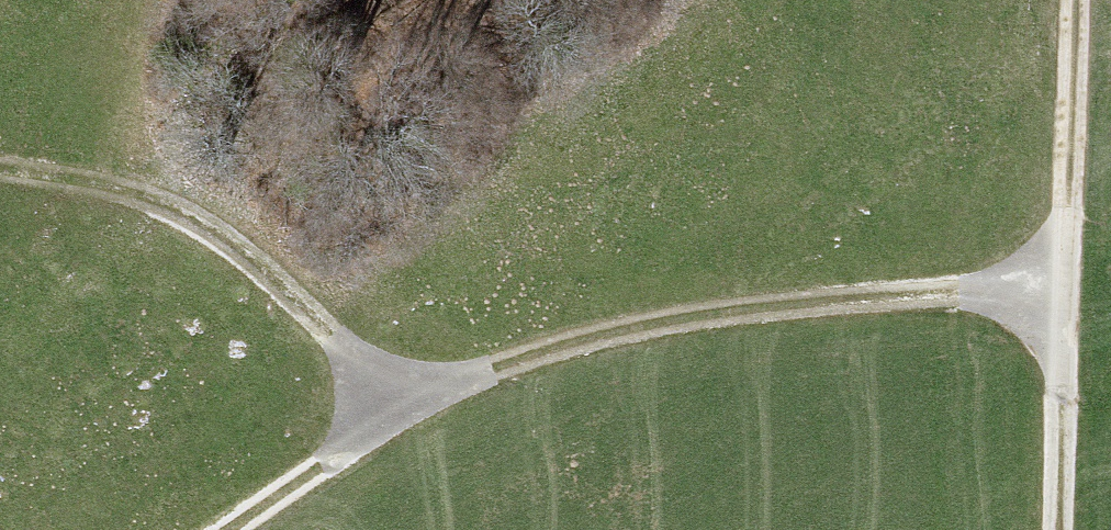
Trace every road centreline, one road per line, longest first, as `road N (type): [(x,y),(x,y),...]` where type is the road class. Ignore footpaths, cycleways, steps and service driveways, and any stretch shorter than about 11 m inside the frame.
road 1 (track): [(239,529),(404,422),(589,346),(755,317),(1063,302)]
road 2 (track): [(1076,0),(1057,529)]
road 3 (track): [(0,176),(137,202),(251,258),(404,422)]

